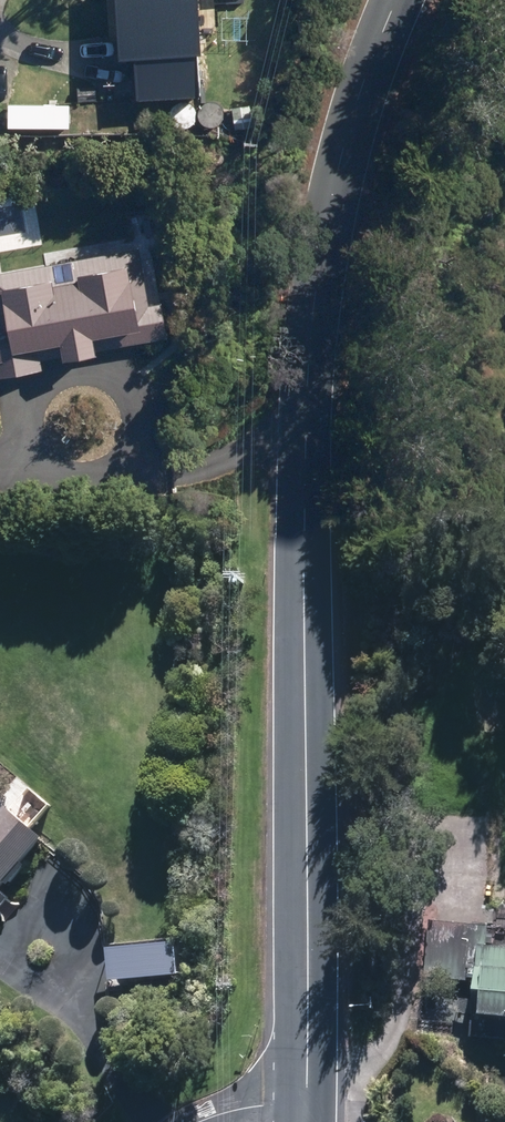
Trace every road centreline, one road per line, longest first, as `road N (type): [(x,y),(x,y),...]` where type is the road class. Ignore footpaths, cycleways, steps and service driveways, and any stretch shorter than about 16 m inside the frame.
road 1 (tertiary): [(398,0),(346,121),(307,324),(308,1100)]

